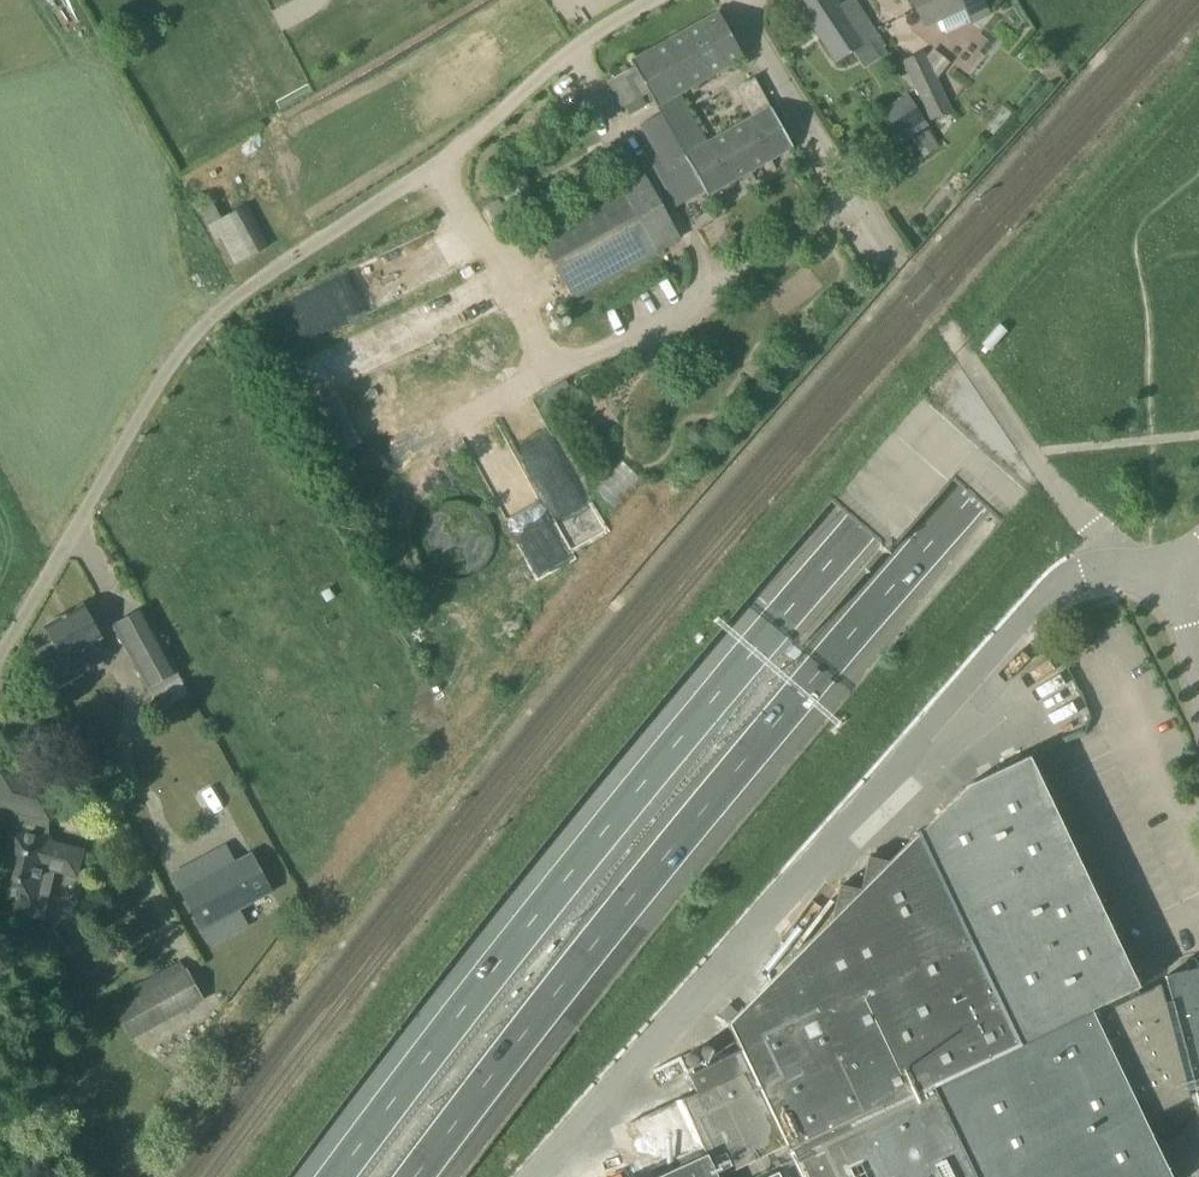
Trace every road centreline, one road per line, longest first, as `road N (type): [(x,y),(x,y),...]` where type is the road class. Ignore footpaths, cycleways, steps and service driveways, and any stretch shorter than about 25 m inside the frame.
road 1 (motorway): [(1198,164),(861,526),(608,831),(339,1176)]
road 2 (motorway): [(413,1176),(782,714),(998,464),(1198,255)]
road 3 (unclassified): [(671,0),(583,59),(458,163),(248,301),(183,361),(78,537),(0,710)]
road 4 (unclassified): [(1107,548),(1030,614),(530,1176)]
road 5 (unclassified): [(723,0),(895,252)]
road 6 (unclassified): [(1031,453),(1107,548)]

